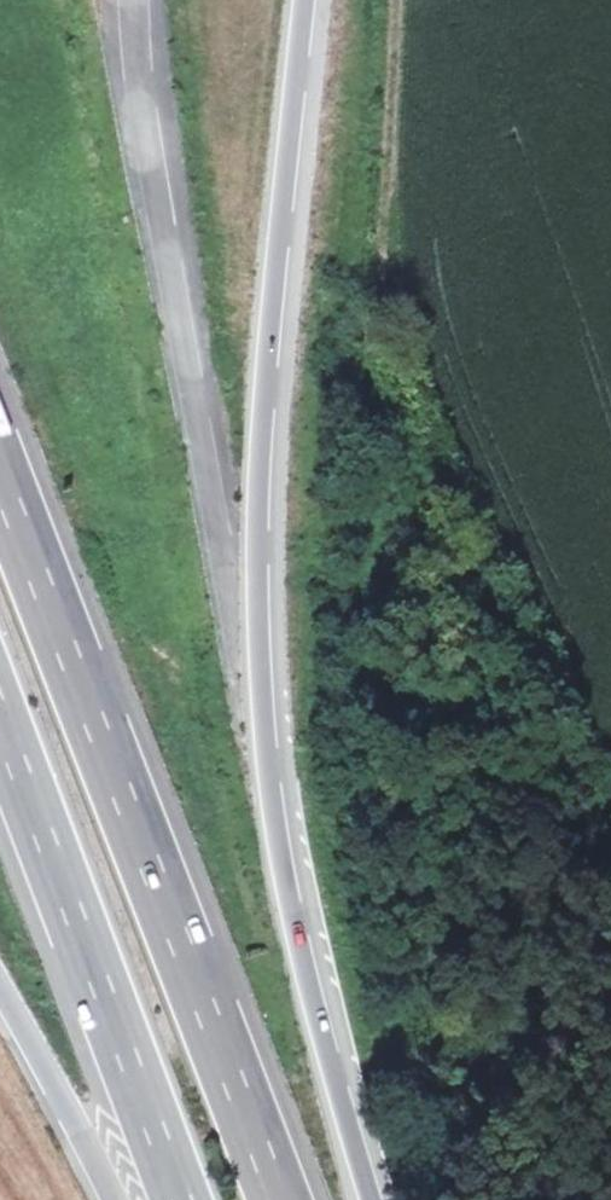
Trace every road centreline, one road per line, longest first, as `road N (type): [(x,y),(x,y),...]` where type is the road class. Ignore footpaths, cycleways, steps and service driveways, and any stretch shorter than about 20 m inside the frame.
road 1 (motorway): [(371,1199),(290,883),(267,750),(260,538),(268,377),(304,0)]
road 2 (motorway): [(290,1199),(0,437)]
road 3 (motorway): [(0,718),(181,1199)]
road 4 (motorway): [(0,996),(120,1199)]

